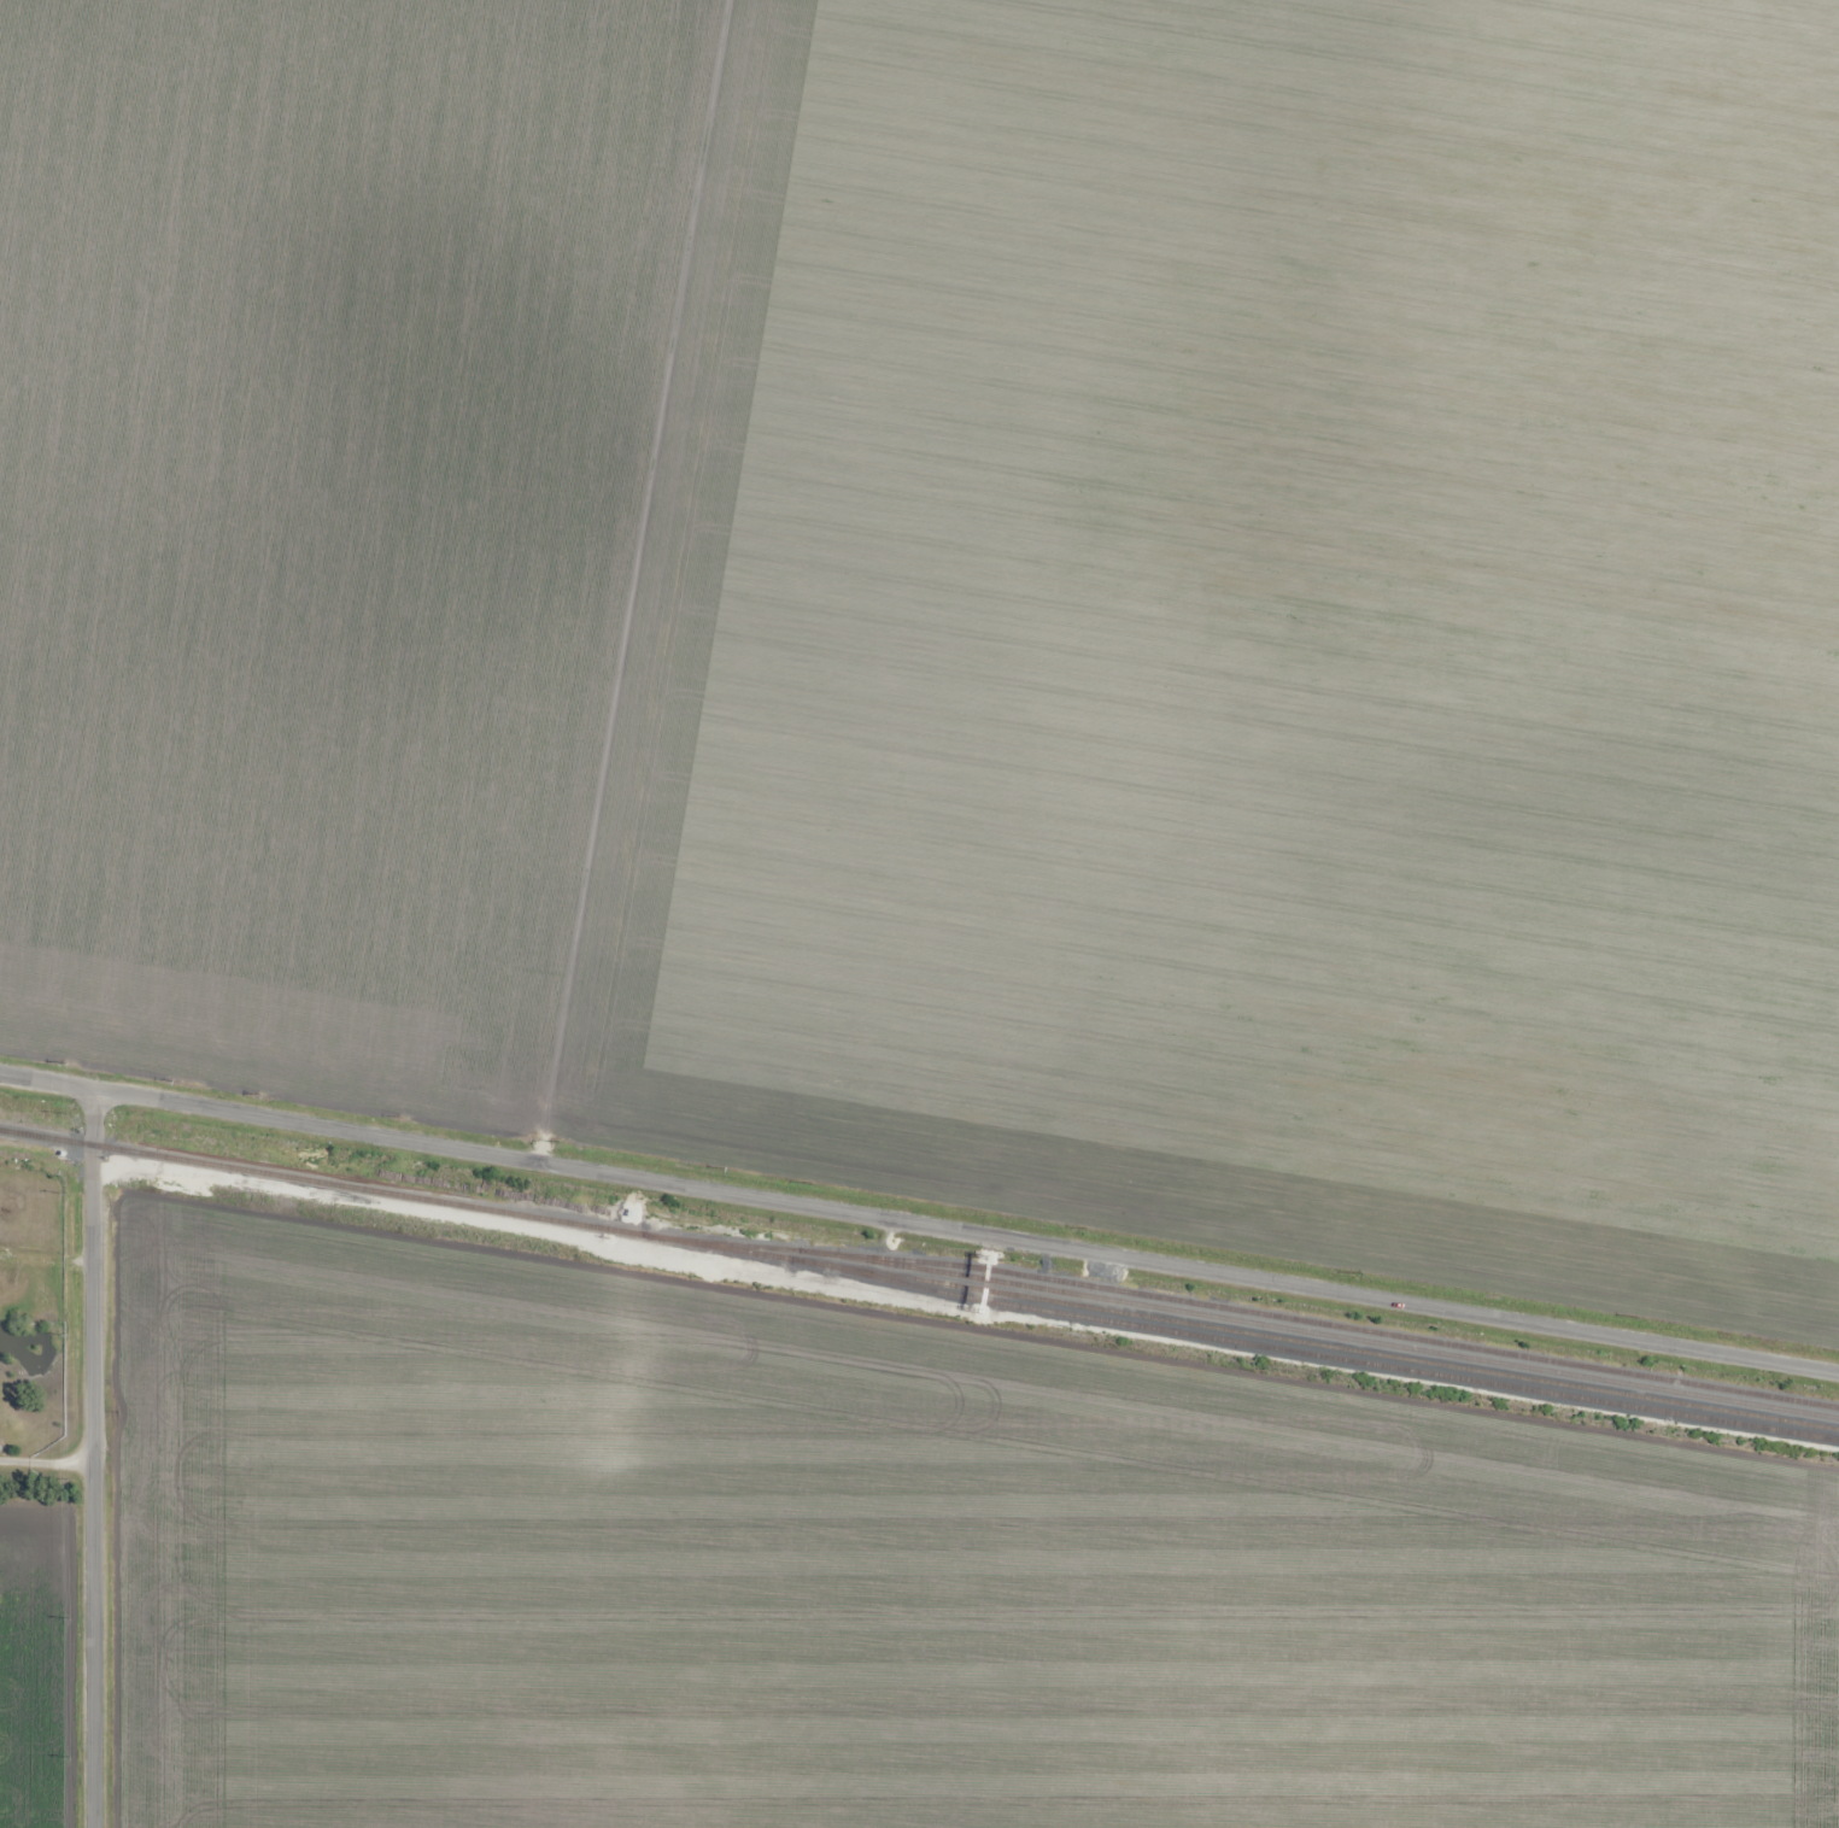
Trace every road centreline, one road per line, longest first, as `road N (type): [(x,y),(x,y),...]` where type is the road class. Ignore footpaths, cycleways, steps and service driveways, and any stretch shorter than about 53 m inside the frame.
road 1 (residential): [(1838,1374),(0,1075)]
road 2 (residential): [(96,1091),(96,1827)]

